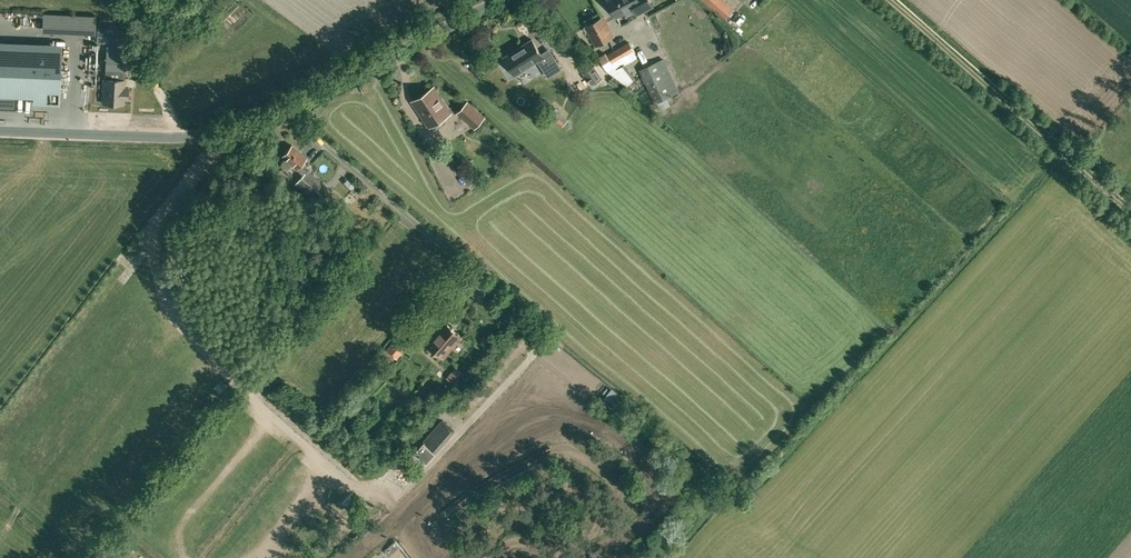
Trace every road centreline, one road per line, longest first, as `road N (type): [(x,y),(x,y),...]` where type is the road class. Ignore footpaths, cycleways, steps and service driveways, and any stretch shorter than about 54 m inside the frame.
road 1 (unclassified): [(0,130),(175,137),(239,129),(502,0)]
road 2 (track): [(1130,217),(886,0)]

